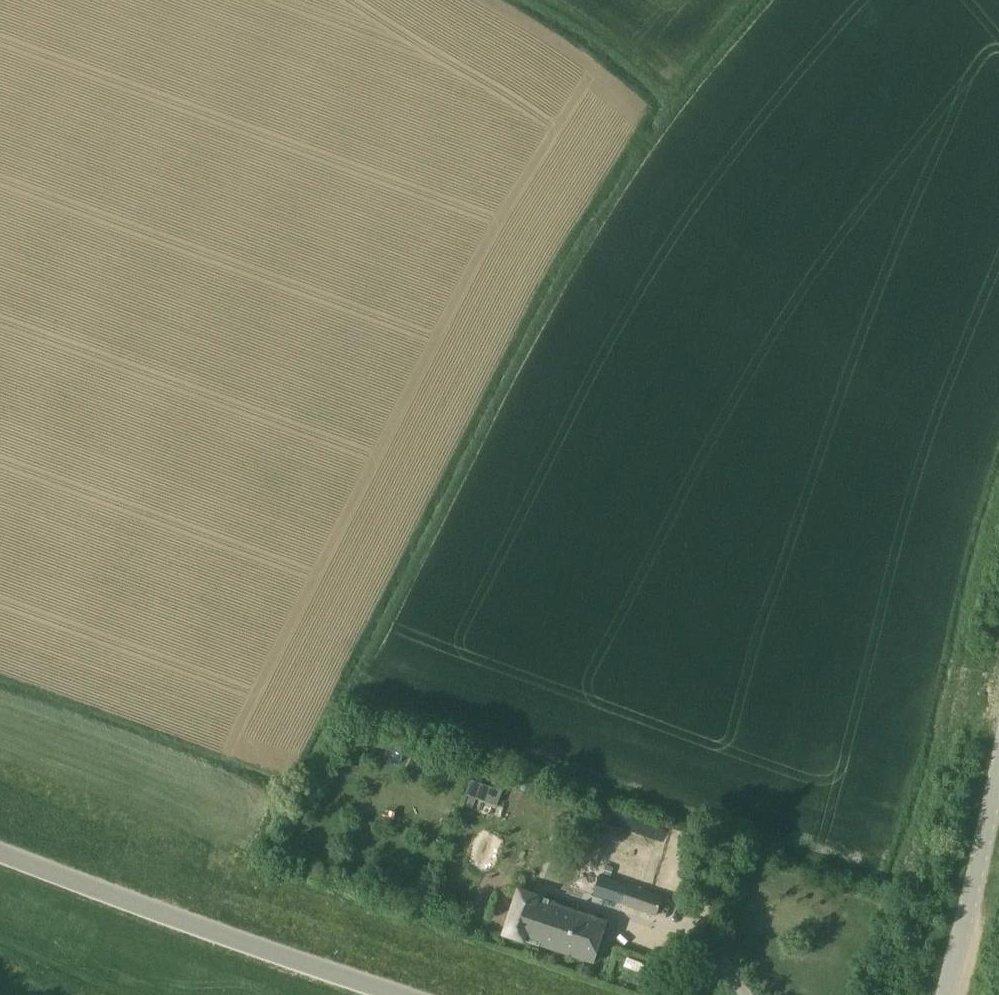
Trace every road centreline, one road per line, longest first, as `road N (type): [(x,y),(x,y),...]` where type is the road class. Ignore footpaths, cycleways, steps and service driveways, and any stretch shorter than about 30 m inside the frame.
road 1 (unclassified): [(385,994),(0,857)]
road 2 (unclassified): [(942,994),(998,762)]

